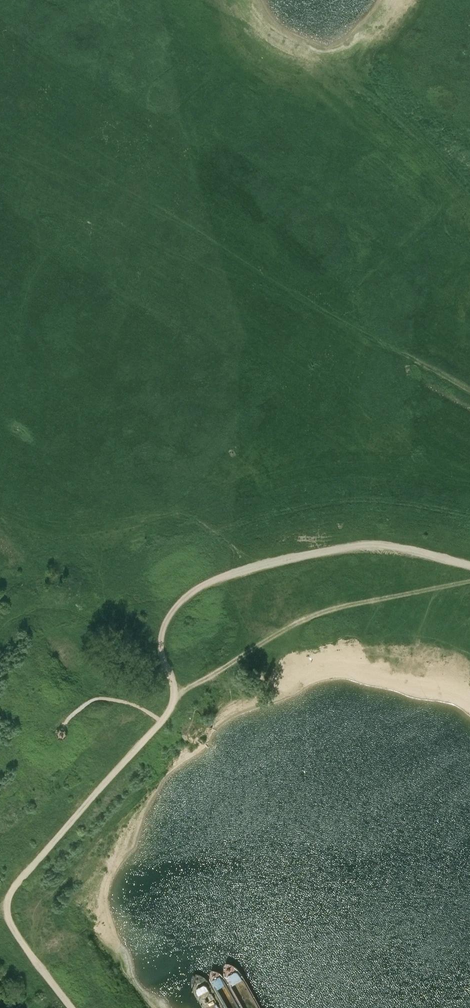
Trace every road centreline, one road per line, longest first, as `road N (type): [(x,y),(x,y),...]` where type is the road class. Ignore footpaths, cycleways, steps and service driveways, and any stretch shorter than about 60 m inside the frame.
road 1 (track): [(69,1007),(17,935),(8,900),(166,714),(174,687),(163,657)]
road 2 (track): [(163,657),(166,628),(187,600),(254,570),(362,550),(469,568)]

